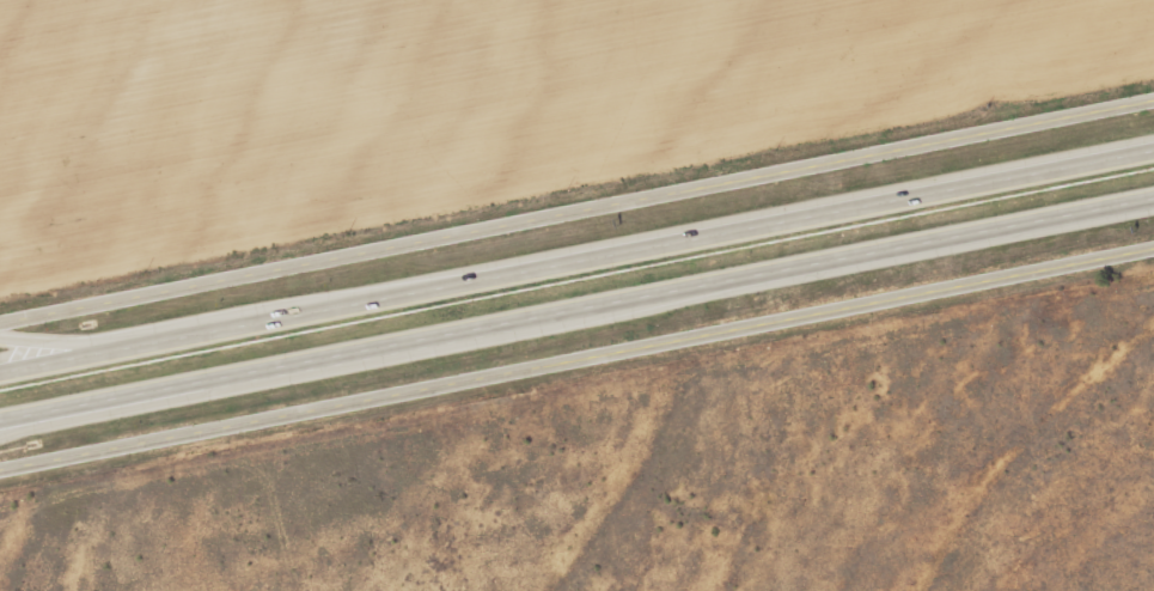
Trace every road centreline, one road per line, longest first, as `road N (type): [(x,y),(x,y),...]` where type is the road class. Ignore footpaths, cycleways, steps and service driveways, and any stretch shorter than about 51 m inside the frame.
road 1 (motorway): [(0,420),(1153,194)]
road 2 (tertiary): [(0,469),(1153,246)]
road 3 (motorway): [(1153,148),(0,370)]
road 4 (tertiary): [(0,323),(1153,116)]
road 5 (motorway): [(452,284),(88,340),(0,337)]
road 6 (motorway): [(0,435),(202,380)]
road 7 (motorway): [(983,229),(1153,201)]

